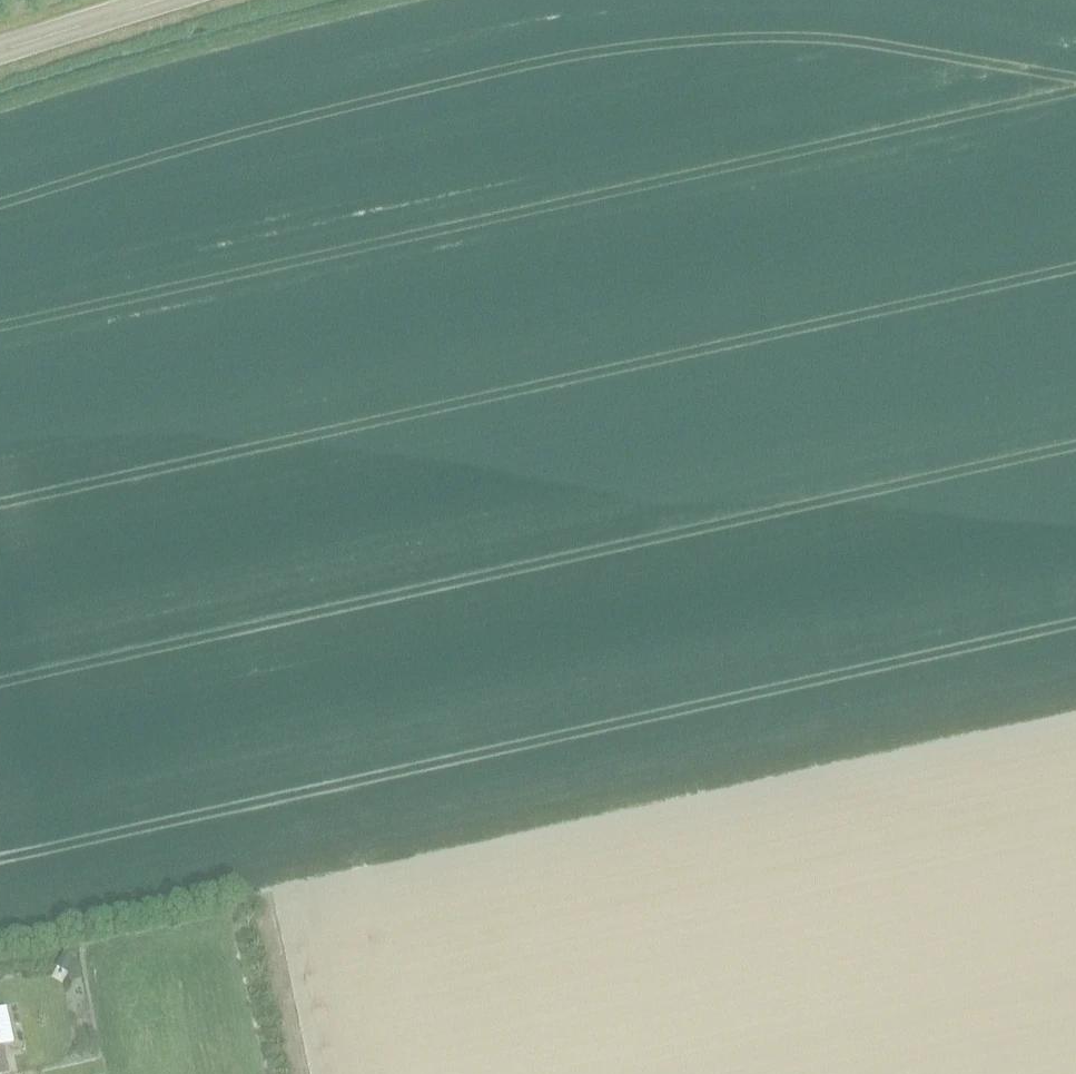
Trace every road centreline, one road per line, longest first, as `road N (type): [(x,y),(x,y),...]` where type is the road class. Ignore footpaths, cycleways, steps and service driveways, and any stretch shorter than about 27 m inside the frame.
road 1 (secondary): [(0,50),(158,0)]

